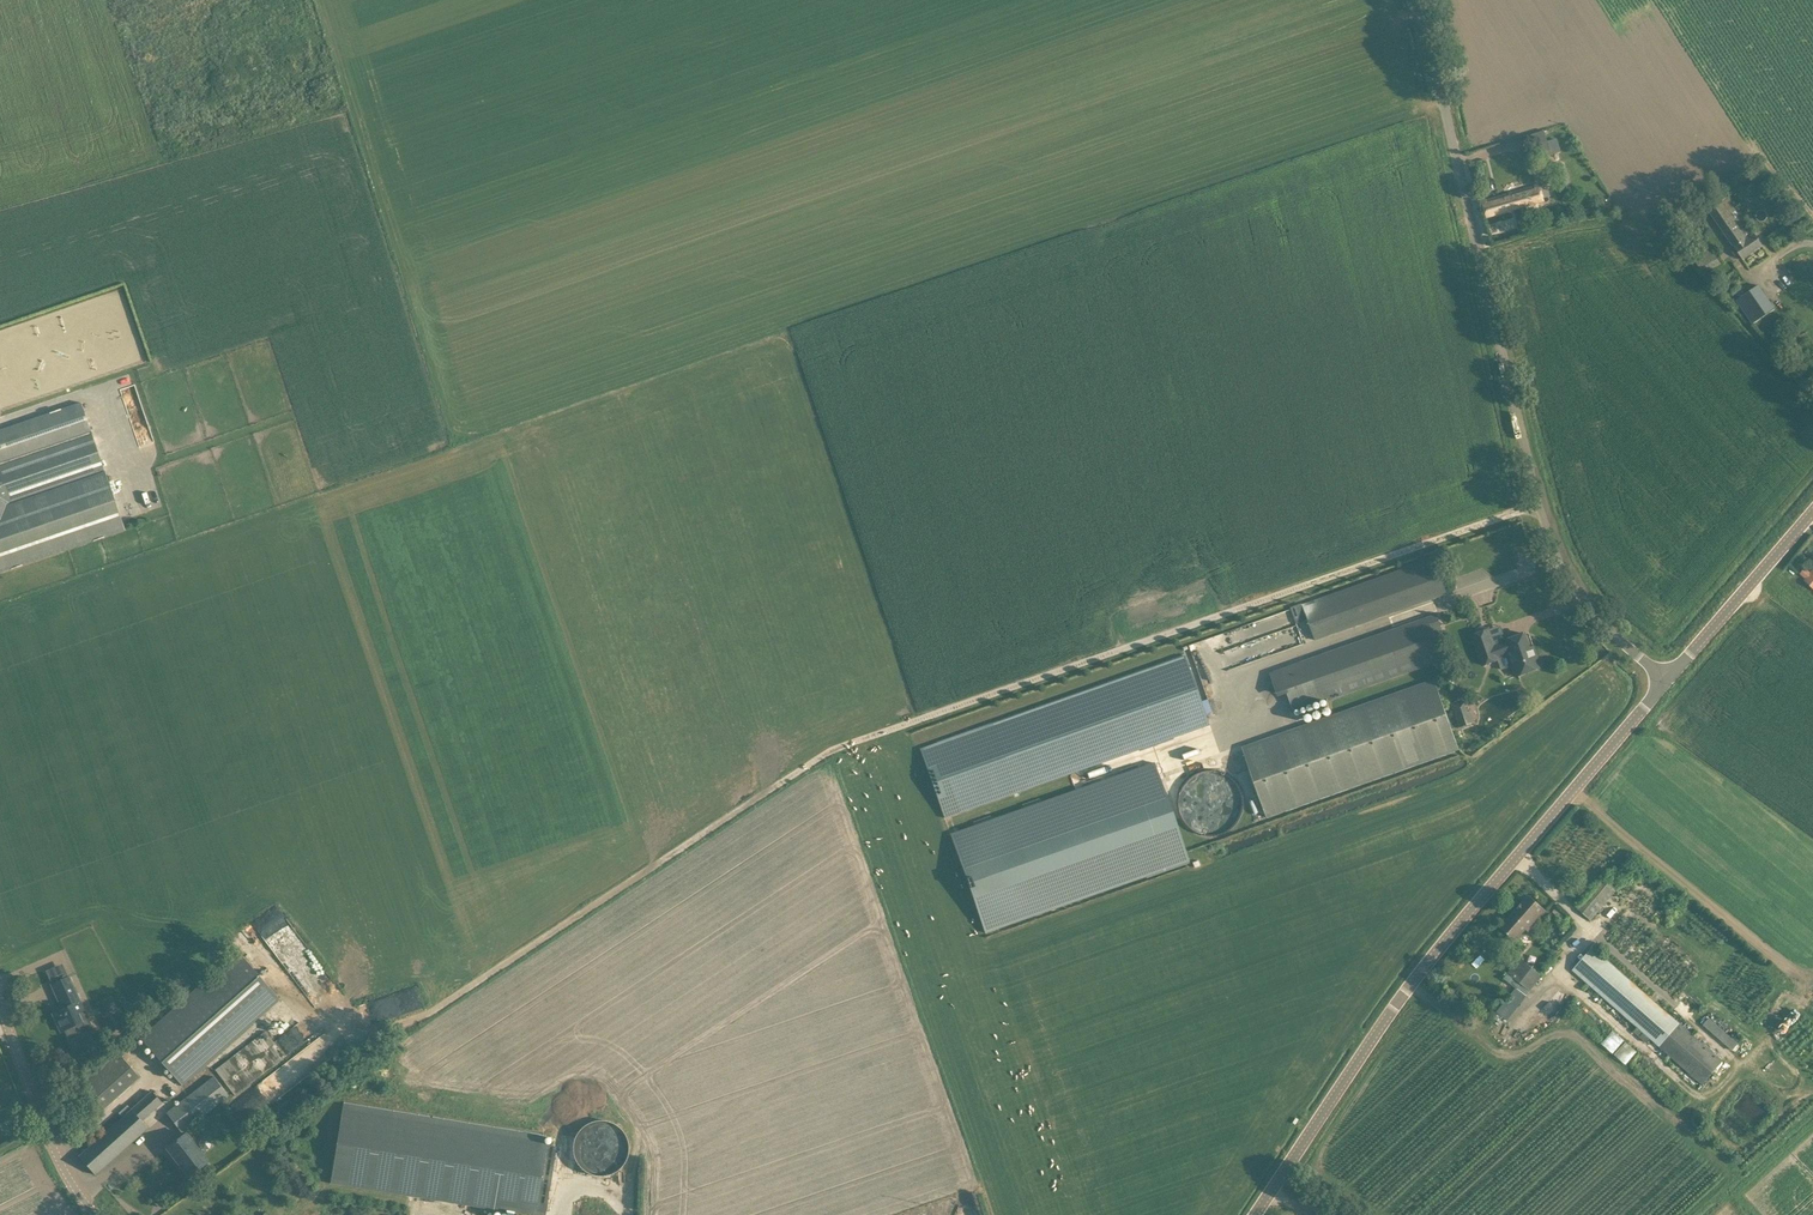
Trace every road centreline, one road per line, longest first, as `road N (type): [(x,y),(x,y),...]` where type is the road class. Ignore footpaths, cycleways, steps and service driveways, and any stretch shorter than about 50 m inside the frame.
road 1 (track): [(392,1026),(446,1005),(818,755),(1545,504)]
road 2 (unclassified): [(1671,677),(1599,618),(1566,572),(1521,427),(1421,0)]
road 3 (unclassified): [(1257,1214),(1407,988),(1671,677)]
road 4 (unclassified): [(94,1214),(58,1160),(0,1000)]
road 5 (unclassified): [(1671,677),(1812,512)]

